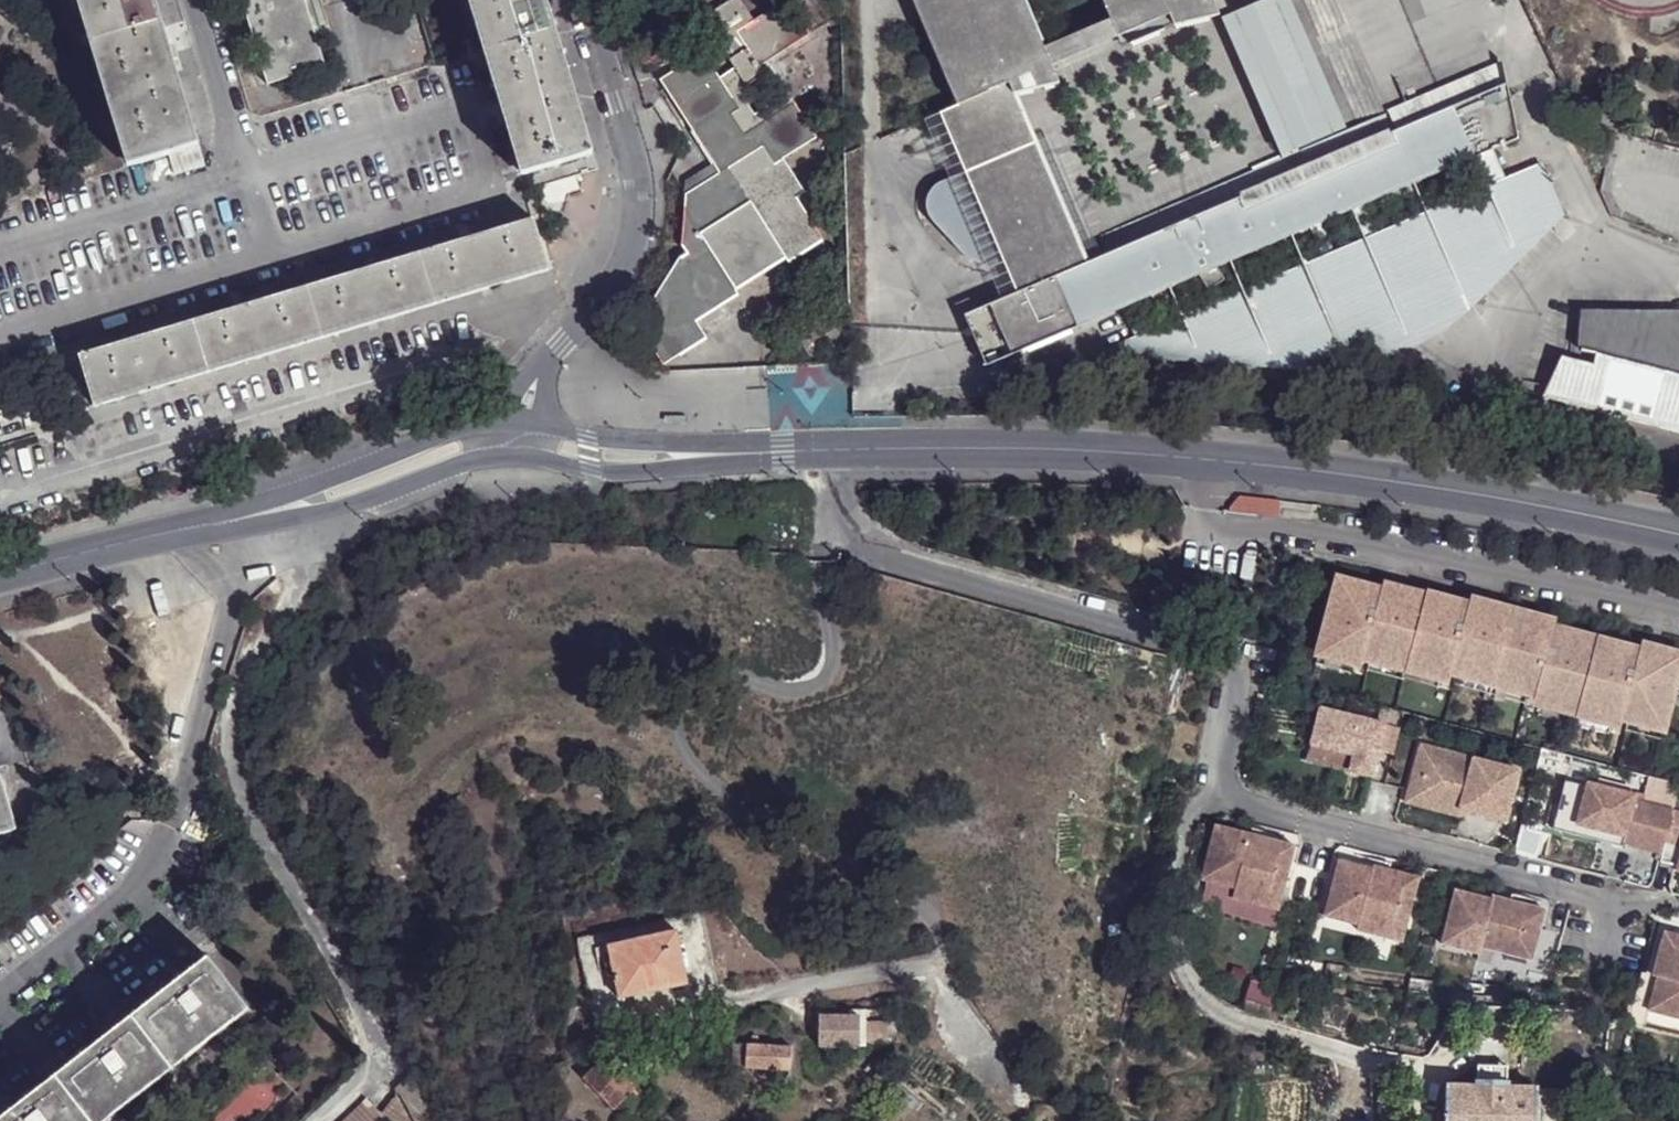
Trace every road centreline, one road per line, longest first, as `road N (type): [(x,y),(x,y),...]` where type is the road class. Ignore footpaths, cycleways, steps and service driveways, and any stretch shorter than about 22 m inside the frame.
road 1 (residential): [(754,452),(1046,449),(1210,460),(1551,504),(1678,535)]
road 2 (residential): [(366,485),(265,644),(232,724),(239,783),(383,1044),(382,1058),(322,1120)]
road 3 (residential): [(551,370),(619,282),(639,234),(640,188),(587,9)]
road 4 (residential): [(506,437),(369,463),(251,505)]
road 5 (residential): [(0,577),(251,505)]
road 6 (residential): [(540,466),(589,477),(711,466),(754,452)]
road 7 (residential): [(754,452),(588,455),(544,443)]
road 8 (residential): [(366,485),(504,459)]

